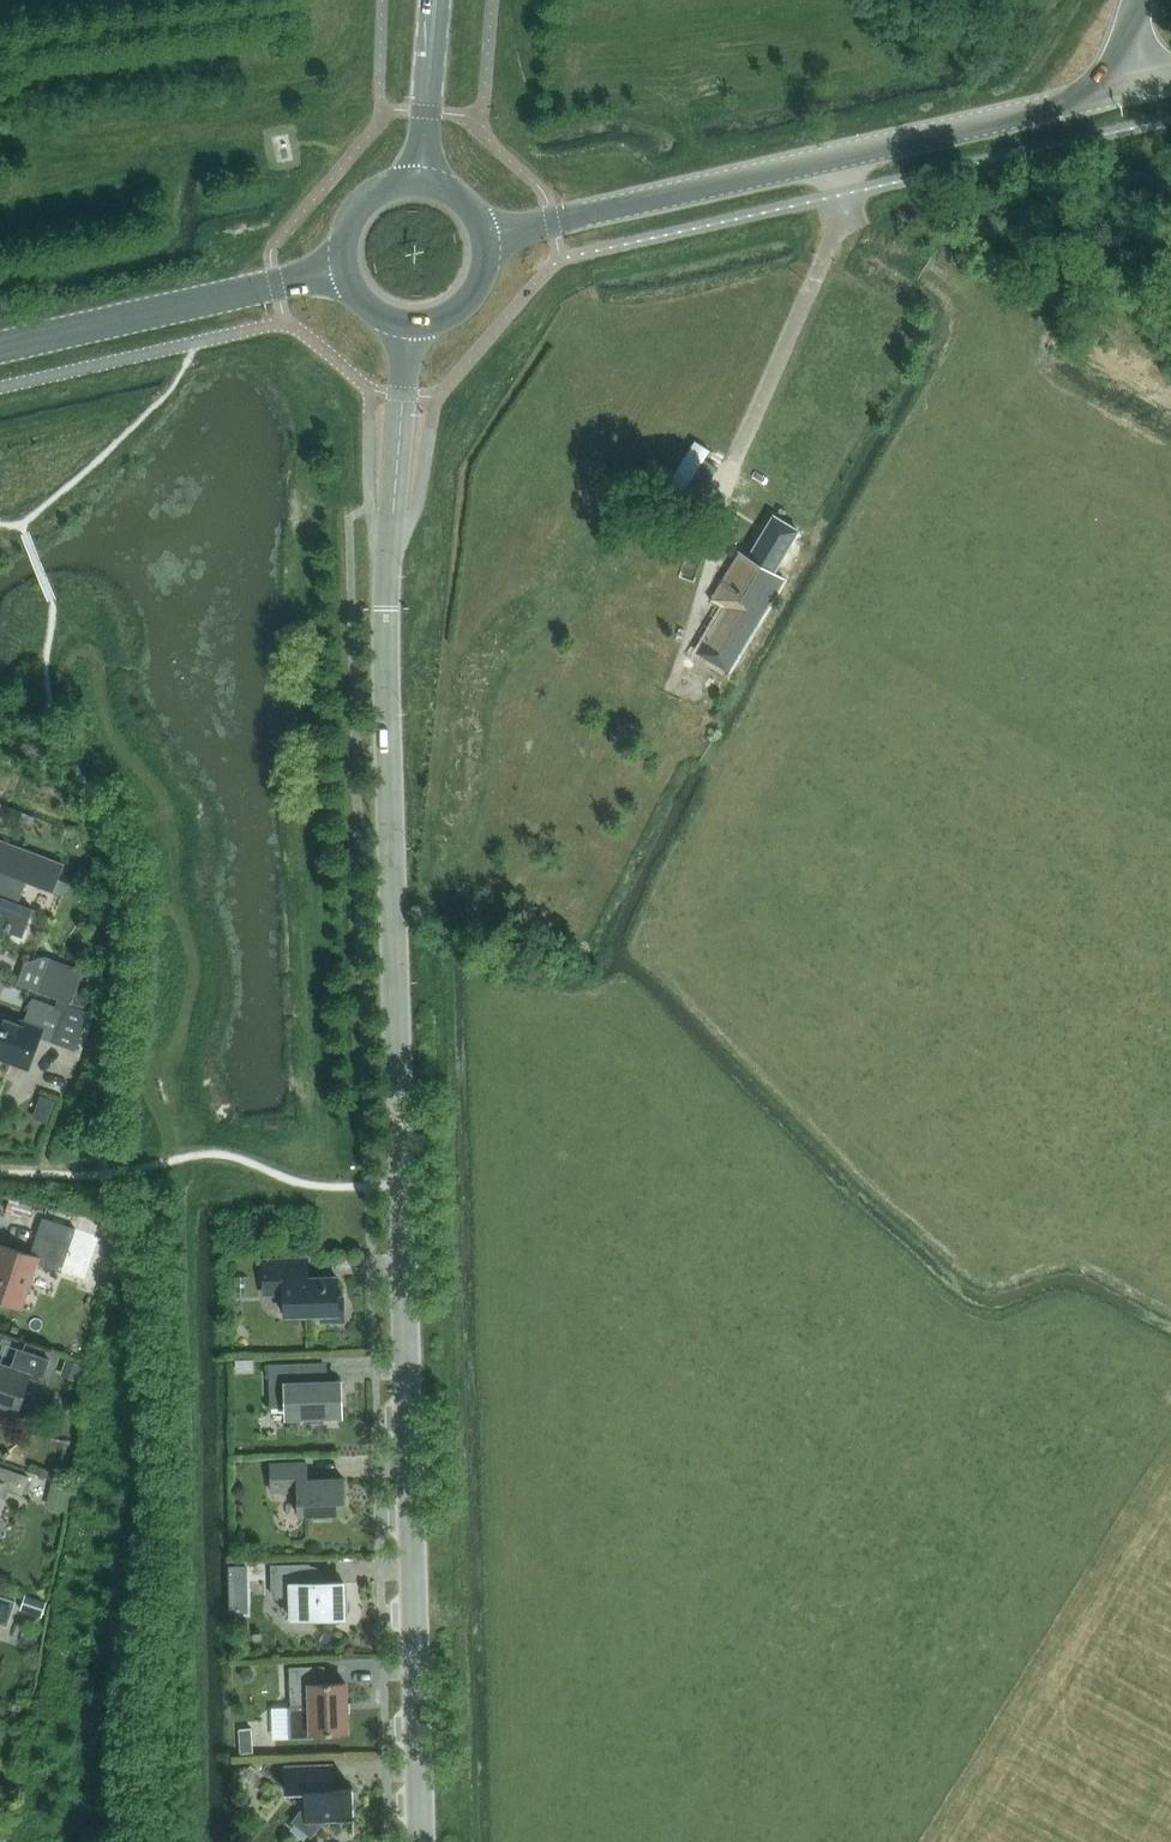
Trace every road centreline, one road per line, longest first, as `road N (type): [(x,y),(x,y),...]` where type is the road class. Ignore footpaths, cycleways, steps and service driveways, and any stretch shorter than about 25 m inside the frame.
road 1 (unclassified): [(421,1841),(387,661),(408,322)]
road 2 (secondary): [(485,237),(1135,87)]
road 3 (secondary): [(0,346),(345,270)]
road 4 (secondary): [(436,0),(421,179)]
road 5 (secondary): [(421,179),(367,198),(346,231),(345,270)]
road 6 (secondary): [(408,322),(444,316),(474,292),(485,237)]

